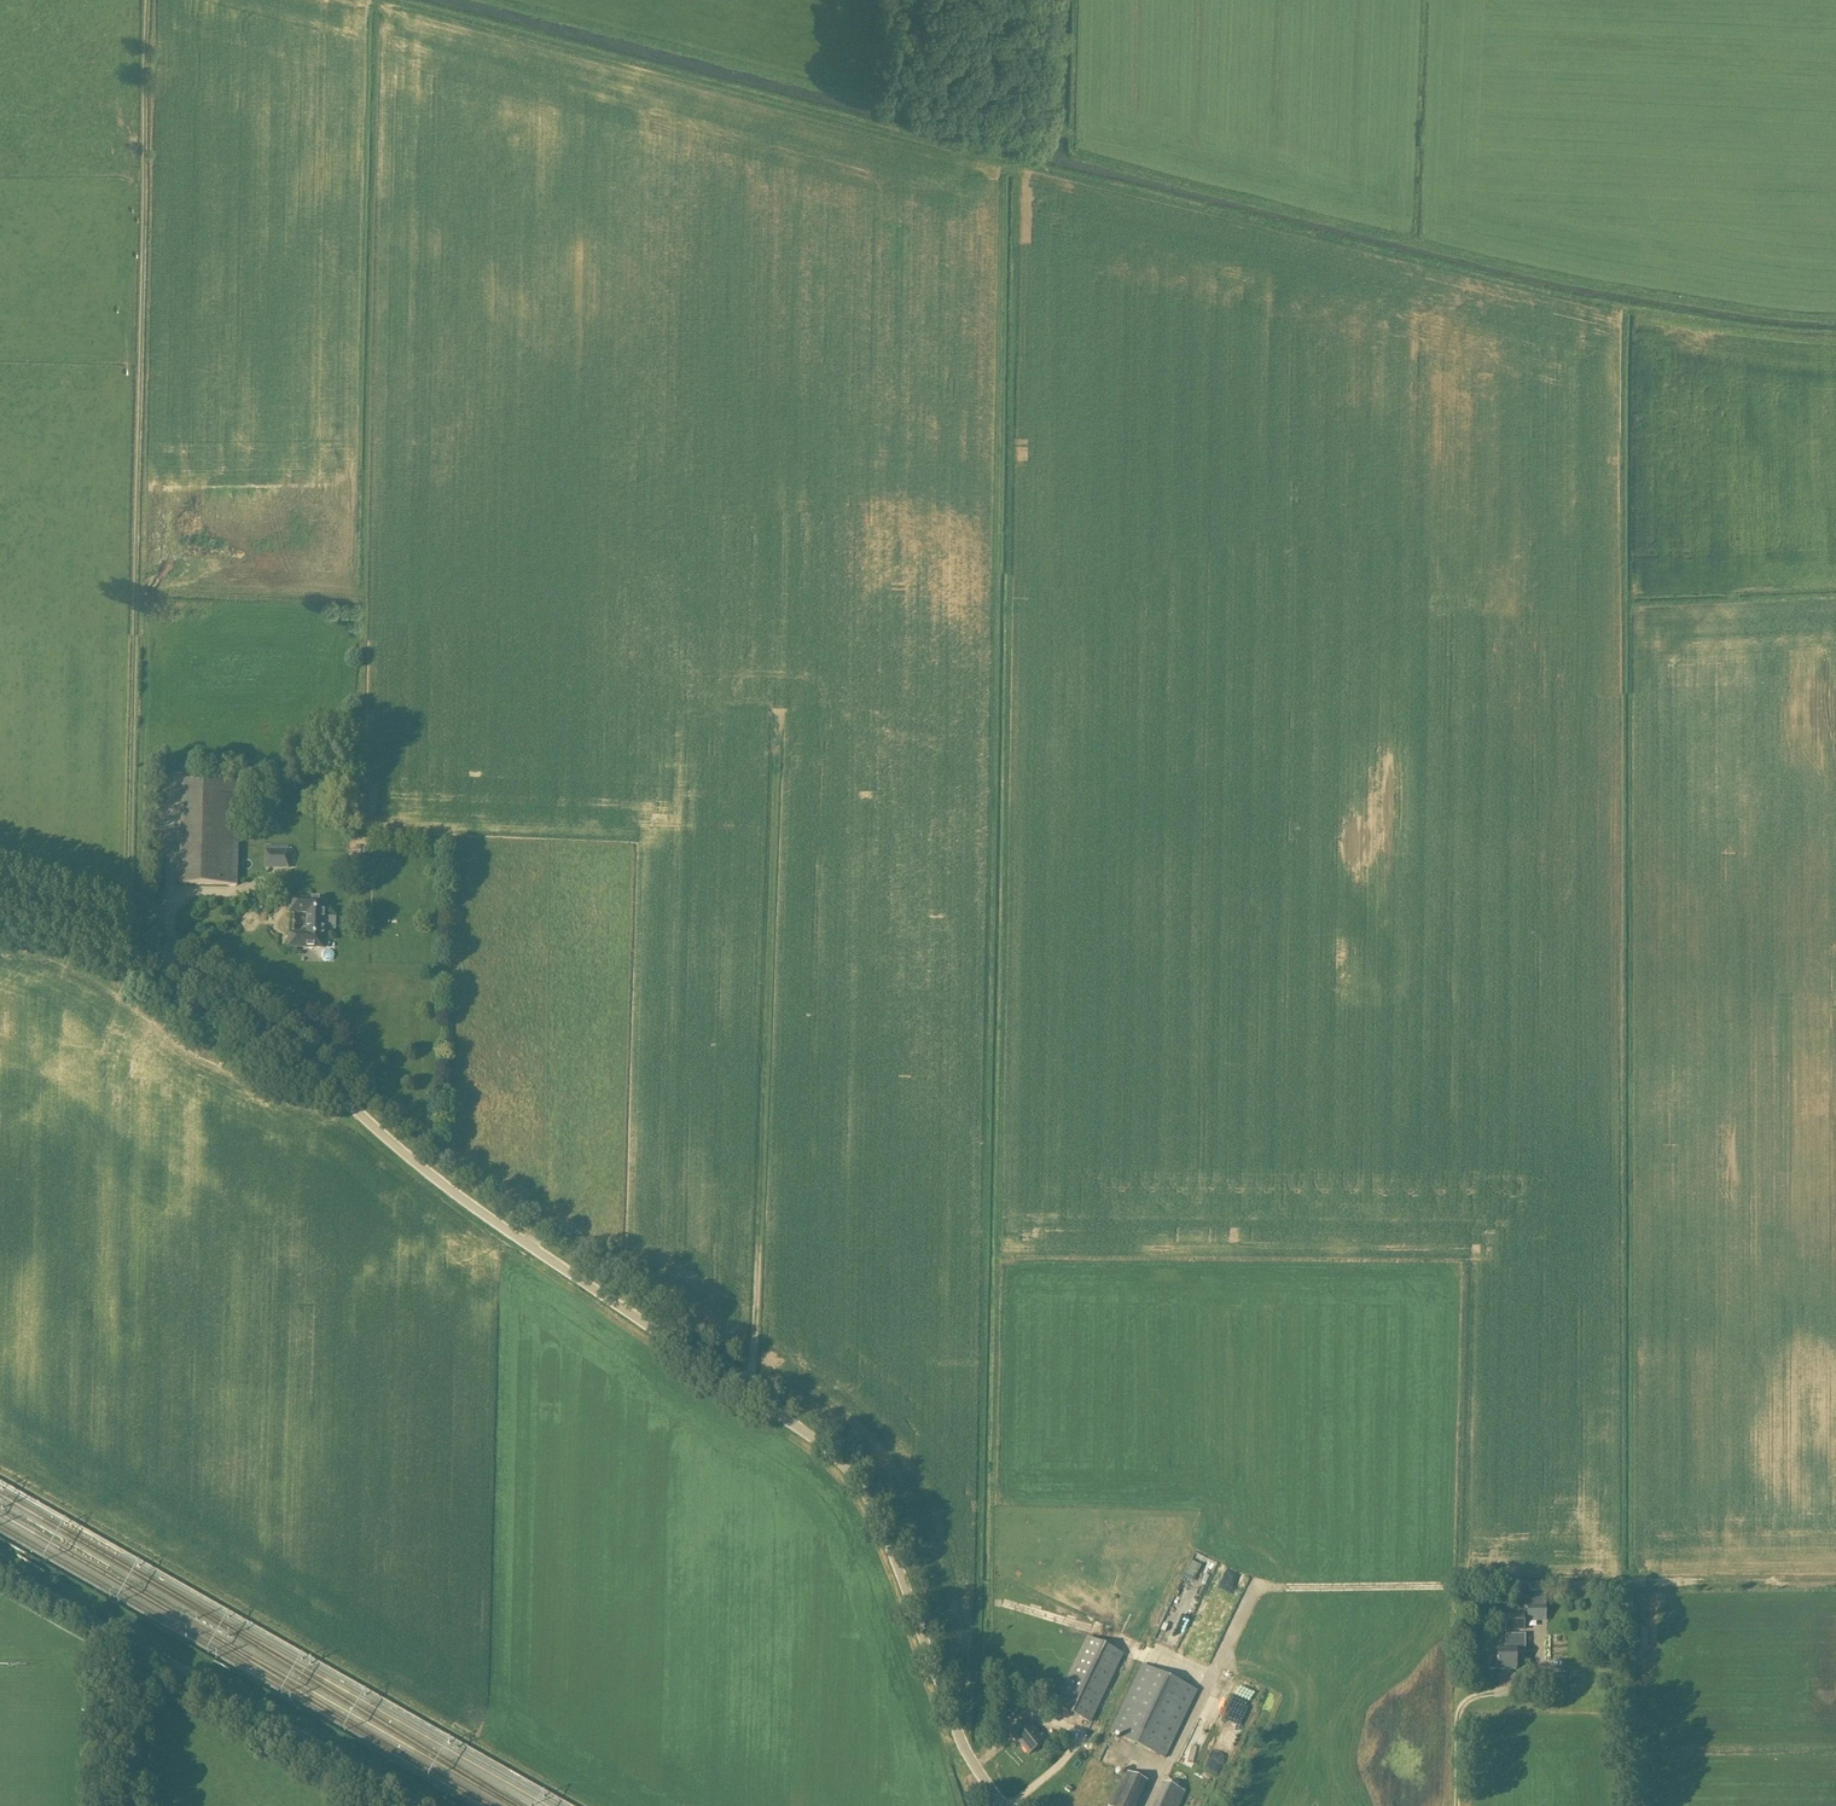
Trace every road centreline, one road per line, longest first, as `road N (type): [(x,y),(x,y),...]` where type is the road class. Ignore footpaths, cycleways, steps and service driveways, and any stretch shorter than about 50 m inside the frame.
road 1 (unclassified): [(1004,1805),(967,1752),(867,1494),(825,1445),(431,1175),(222,991),(128,945),(0,907)]
road 2 (track): [(128,945),(149,0)]
road 3 (unclassified): [(750,0),(960,55)]
road 4 (track): [(108,1805),(111,1629)]

